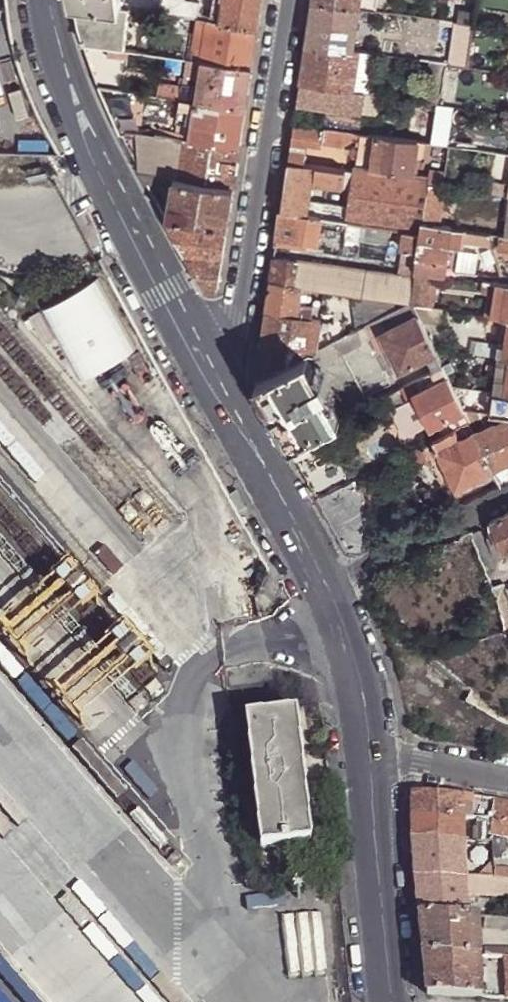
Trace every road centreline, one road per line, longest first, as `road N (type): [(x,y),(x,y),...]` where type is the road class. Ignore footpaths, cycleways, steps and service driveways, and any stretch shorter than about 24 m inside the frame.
road 1 (tertiary): [(47,0),(65,80),(227,401)]
road 2 (residential): [(292,0),(227,401)]
road 3 (tertiary): [(370,754),(393,1001)]
road 4 (tertiary): [(227,401),(324,587)]
road 5 (residential): [(507,497),(324,587)]
road 6 (tertiary): [(324,587),(370,754)]
road 7 (residential): [(370,754),(507,778)]

